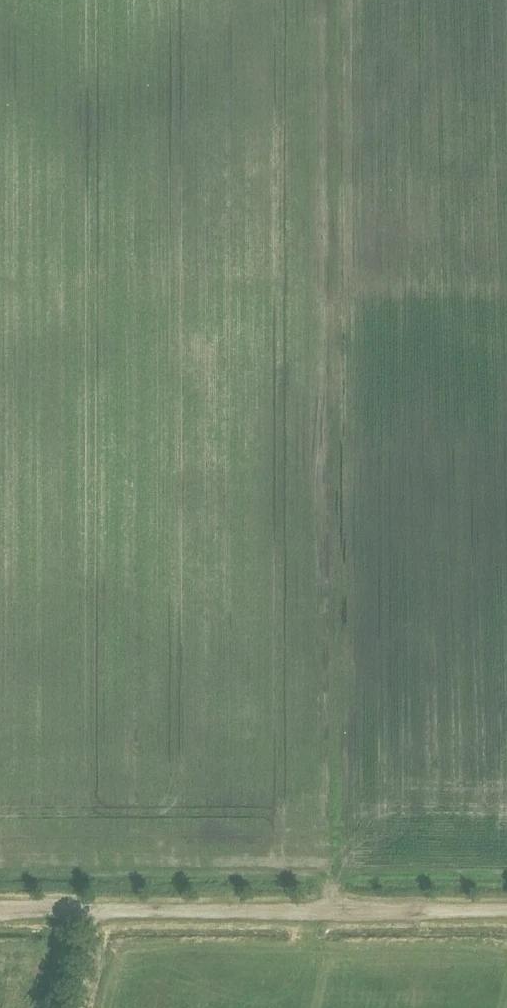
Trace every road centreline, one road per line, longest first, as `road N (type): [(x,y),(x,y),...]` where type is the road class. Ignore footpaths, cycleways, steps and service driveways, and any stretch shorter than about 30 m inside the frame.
road 1 (track): [(0,907),(506,907)]

